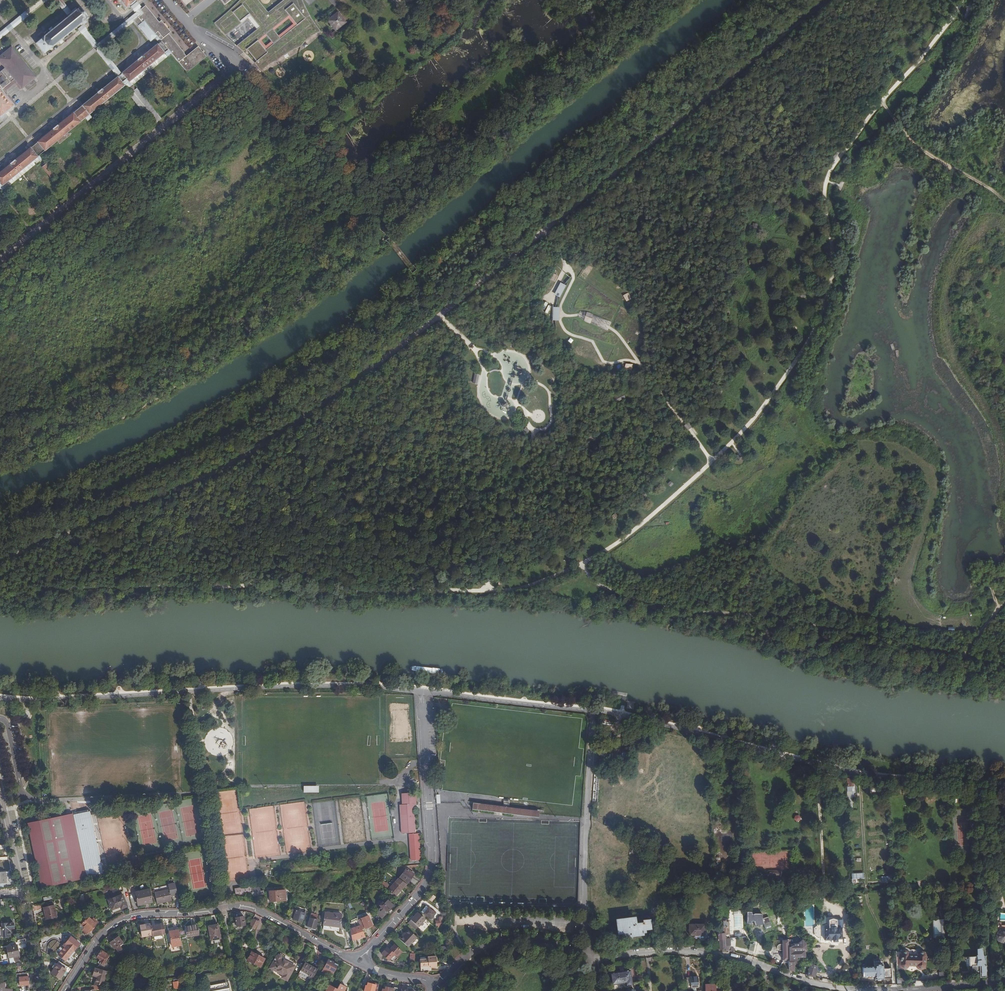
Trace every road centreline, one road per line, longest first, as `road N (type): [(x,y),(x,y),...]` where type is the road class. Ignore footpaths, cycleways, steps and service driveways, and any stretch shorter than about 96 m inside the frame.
road 1 (track): [(0,598),(90,589),(488,592)]
road 2 (track): [(712,461),(756,416),(819,321),(834,257),(825,187),(882,102)]
road 3 (track): [(963,657),(759,616),(676,609),(613,592),(582,564)]
road 4 (residential): [(357,962),(255,909),(149,914),(107,929),(66,990)]
road 5 (residential): [(423,692),(431,873),(357,962)]
road 6 (residential): [(867,990),(683,951),(591,960)]
road 7 (residential): [(591,711),(584,908),(590,956)]
road 8 (residential): [(590,956),(541,941),(492,941),(458,961),(437,987)]
road 9 (track): [(582,564),(626,537),(712,461)]
road 10 (track): [(488,592),(533,436)]
road 11 (track): [(882,102),(963,0)]

